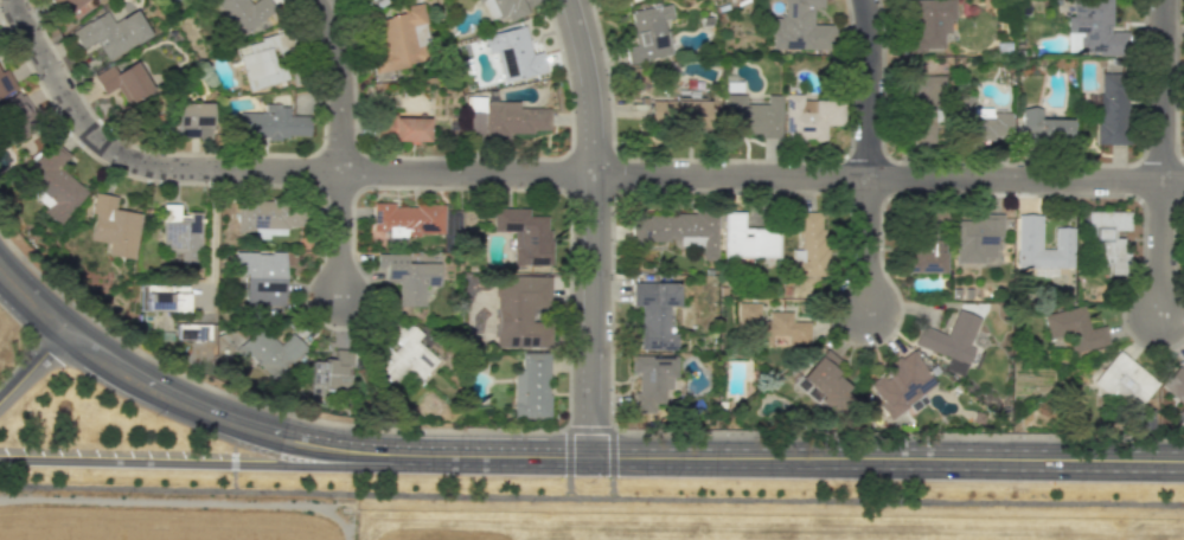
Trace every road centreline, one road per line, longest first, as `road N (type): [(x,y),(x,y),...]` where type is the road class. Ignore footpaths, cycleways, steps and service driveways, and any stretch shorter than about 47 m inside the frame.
road 1 (secondary): [(1183,462),(398,455)]
road 2 (residential): [(12,0),(76,115),(132,160),(196,169),(593,173)]
road 3 (residential): [(593,173),(1183,179)]
road 4 (secondary): [(0,459),(352,467),(398,455)]
road 5 (secondary): [(398,455),(282,437),(204,412),(63,332)]
road 6 (residential): [(593,173),(590,456)]
road 7 (residential): [(1159,179),(1162,0)]
road 8 (residential): [(341,171),(338,53),(310,0)]
road 9 (residential): [(865,176),(861,0)]
road 10 (residential): [(568,0),(591,104),(593,173)]
road 11 (residential): [(1157,314),(1159,179)]
road 12 (residential): [(865,311),(865,176)]
road 13 (residential): [(339,295),(341,171)]

